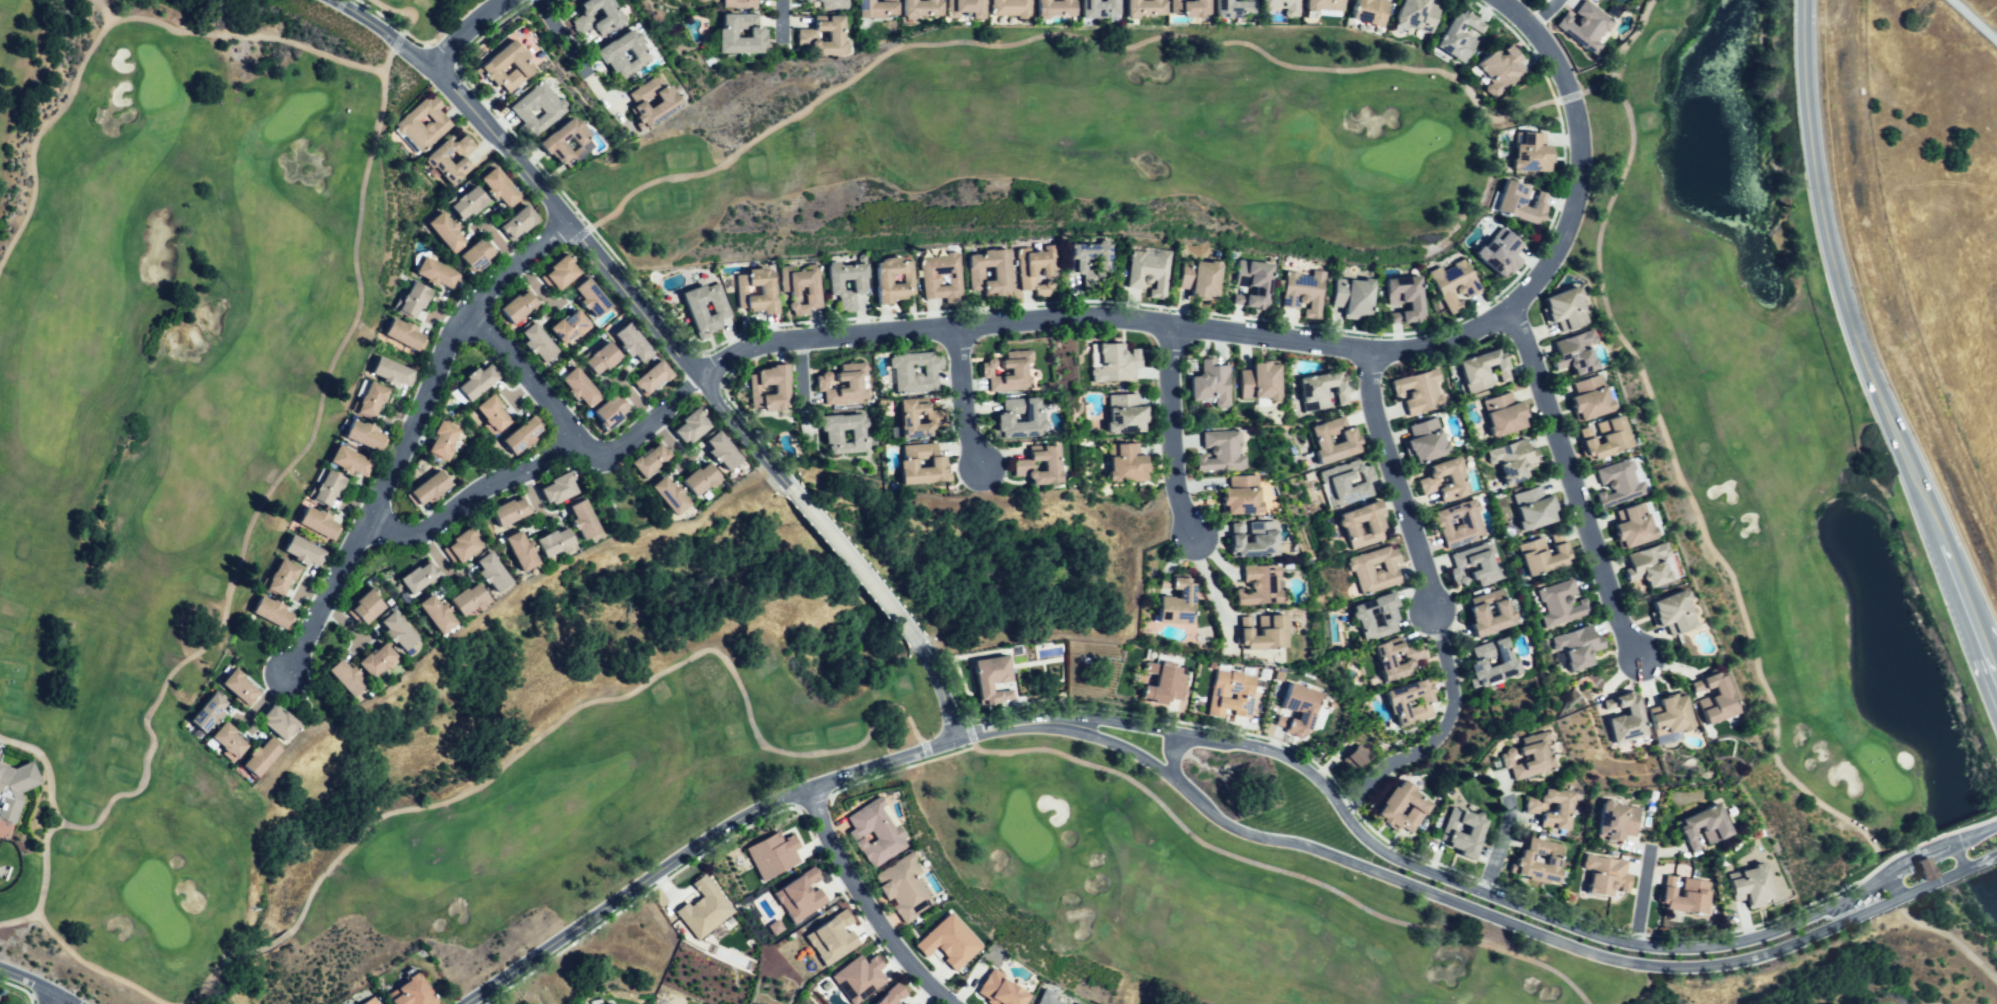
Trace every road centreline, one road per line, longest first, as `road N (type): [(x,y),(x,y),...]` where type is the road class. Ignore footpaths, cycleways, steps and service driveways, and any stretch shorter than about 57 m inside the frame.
road 1 (residential): [(1502,0),(1552,54),(1574,111),(1576,187),(1560,241),(1532,282),(1513,304),(1453,339),(1367,352),(1063,321),(775,342),(699,375)]
road 2 (residential): [(954,738),(918,645),(699,375),(428,66),(333,0)]
road 3 (residential): [(1917,856),(1841,903),(1762,935),(1701,948),(1634,945),(1398,860),(1363,837),(1312,775),(1269,751),(1095,719),(1061,725)]
road 4 (residential): [(1061,725),(1137,756),(1227,827),(1317,850),(1612,961),(1672,968),(1735,962),(1793,945),(1928,883)]
road 5 (secondary): [(1940,543),(1851,327),(1821,217),(1804,81),(1805,0)]
road 6 (residential): [(286,674),(469,307),(569,222)]
road 7 (residential): [(808,788),(698,843),(464,1003)]
road 8 (residential): [(699,375),(621,438),(528,462),(421,531),(392,527),(373,509)]
road 9 (residential): [(1633,657),(1513,304)]
road 10 (residential): [(1367,352),(1367,393),(1438,611)]
road 11 (residential): [(808,788),(862,900),(896,948),(953,1003)]
road 12 (residential): [(1061,725),(954,738),(808,788)]
road 13 (residential): [(1187,534),(1172,440),(1168,327)]
road 14 (residential): [(469,307),(588,450)]
road 15 (residential): [(613,122),(537,0)]
road 16 (residential): [(958,330),(969,468)]

